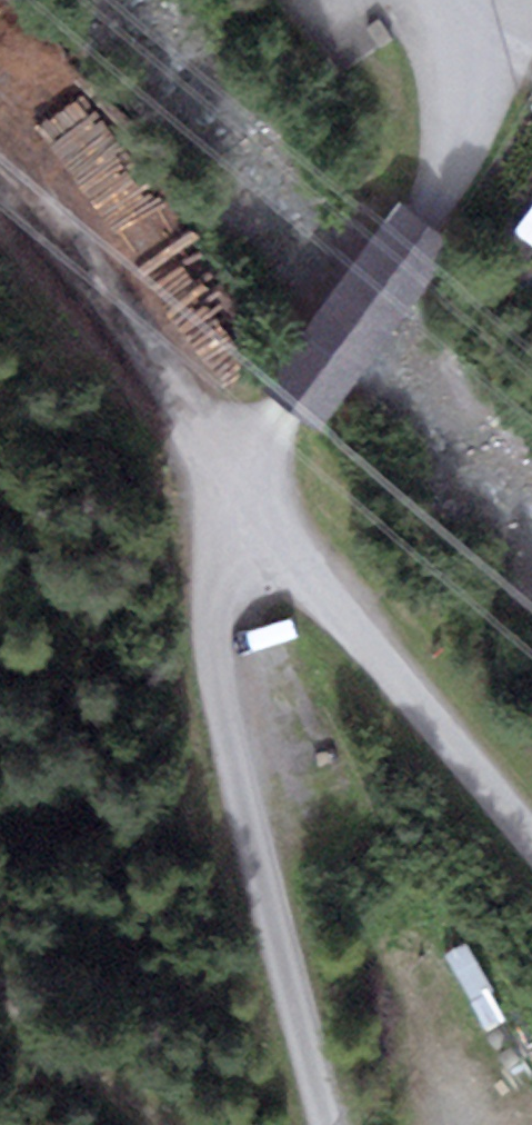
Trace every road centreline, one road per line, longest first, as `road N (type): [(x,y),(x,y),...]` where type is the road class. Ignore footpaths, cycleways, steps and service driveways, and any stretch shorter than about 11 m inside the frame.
road 1 (track): [(247,500),(222,594),(273,890),(330,1124)]
road 2 (unclassified): [(425,0),(444,42),(456,104),(455,165),(247,500)]
road 3 (track): [(247,500),(531,835)]
road 4 (track): [(0,173),(45,217),(247,500)]
road 5 (track): [(123,1124),(0,1019)]

